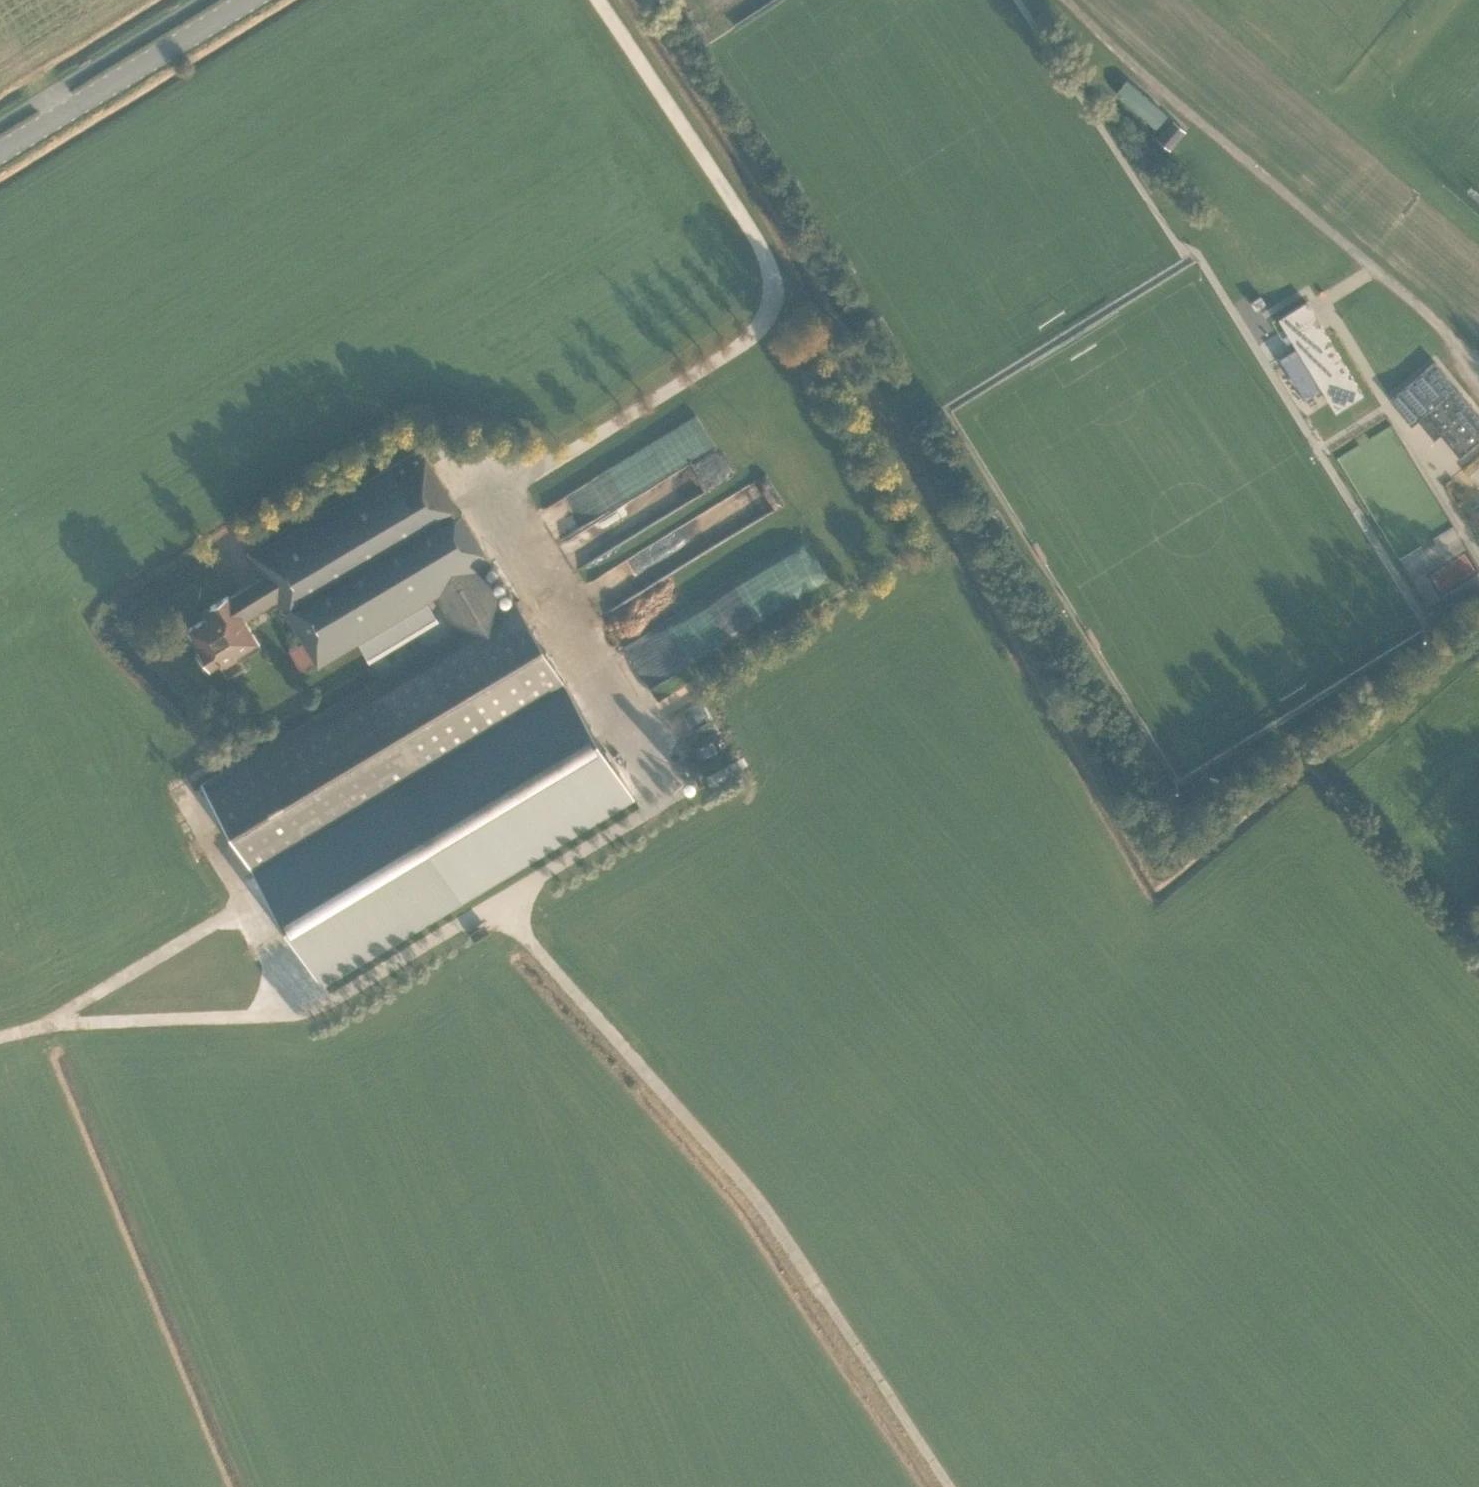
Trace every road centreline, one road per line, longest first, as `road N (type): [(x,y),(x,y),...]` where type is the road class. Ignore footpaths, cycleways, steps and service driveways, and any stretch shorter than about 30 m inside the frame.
road 1 (tertiary): [(0,151),(247,0)]

